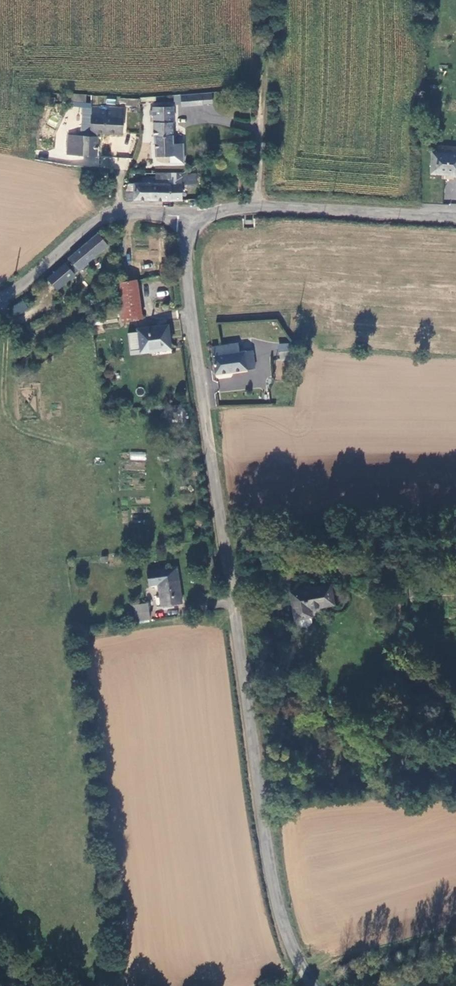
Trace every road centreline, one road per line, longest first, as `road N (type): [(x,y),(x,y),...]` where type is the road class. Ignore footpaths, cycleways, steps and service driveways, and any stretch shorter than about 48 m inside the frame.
road 1 (tertiary): [(314,985),(281,932),(269,876),(188,311),(185,245),(194,221)]
road 2 (tertiary): [(194,221),(256,206),(455,214)]
road 3 (unclassified): [(194,221),(169,213),(109,215),(0,297)]
road 4 (track): [(263,124),(270,0)]

